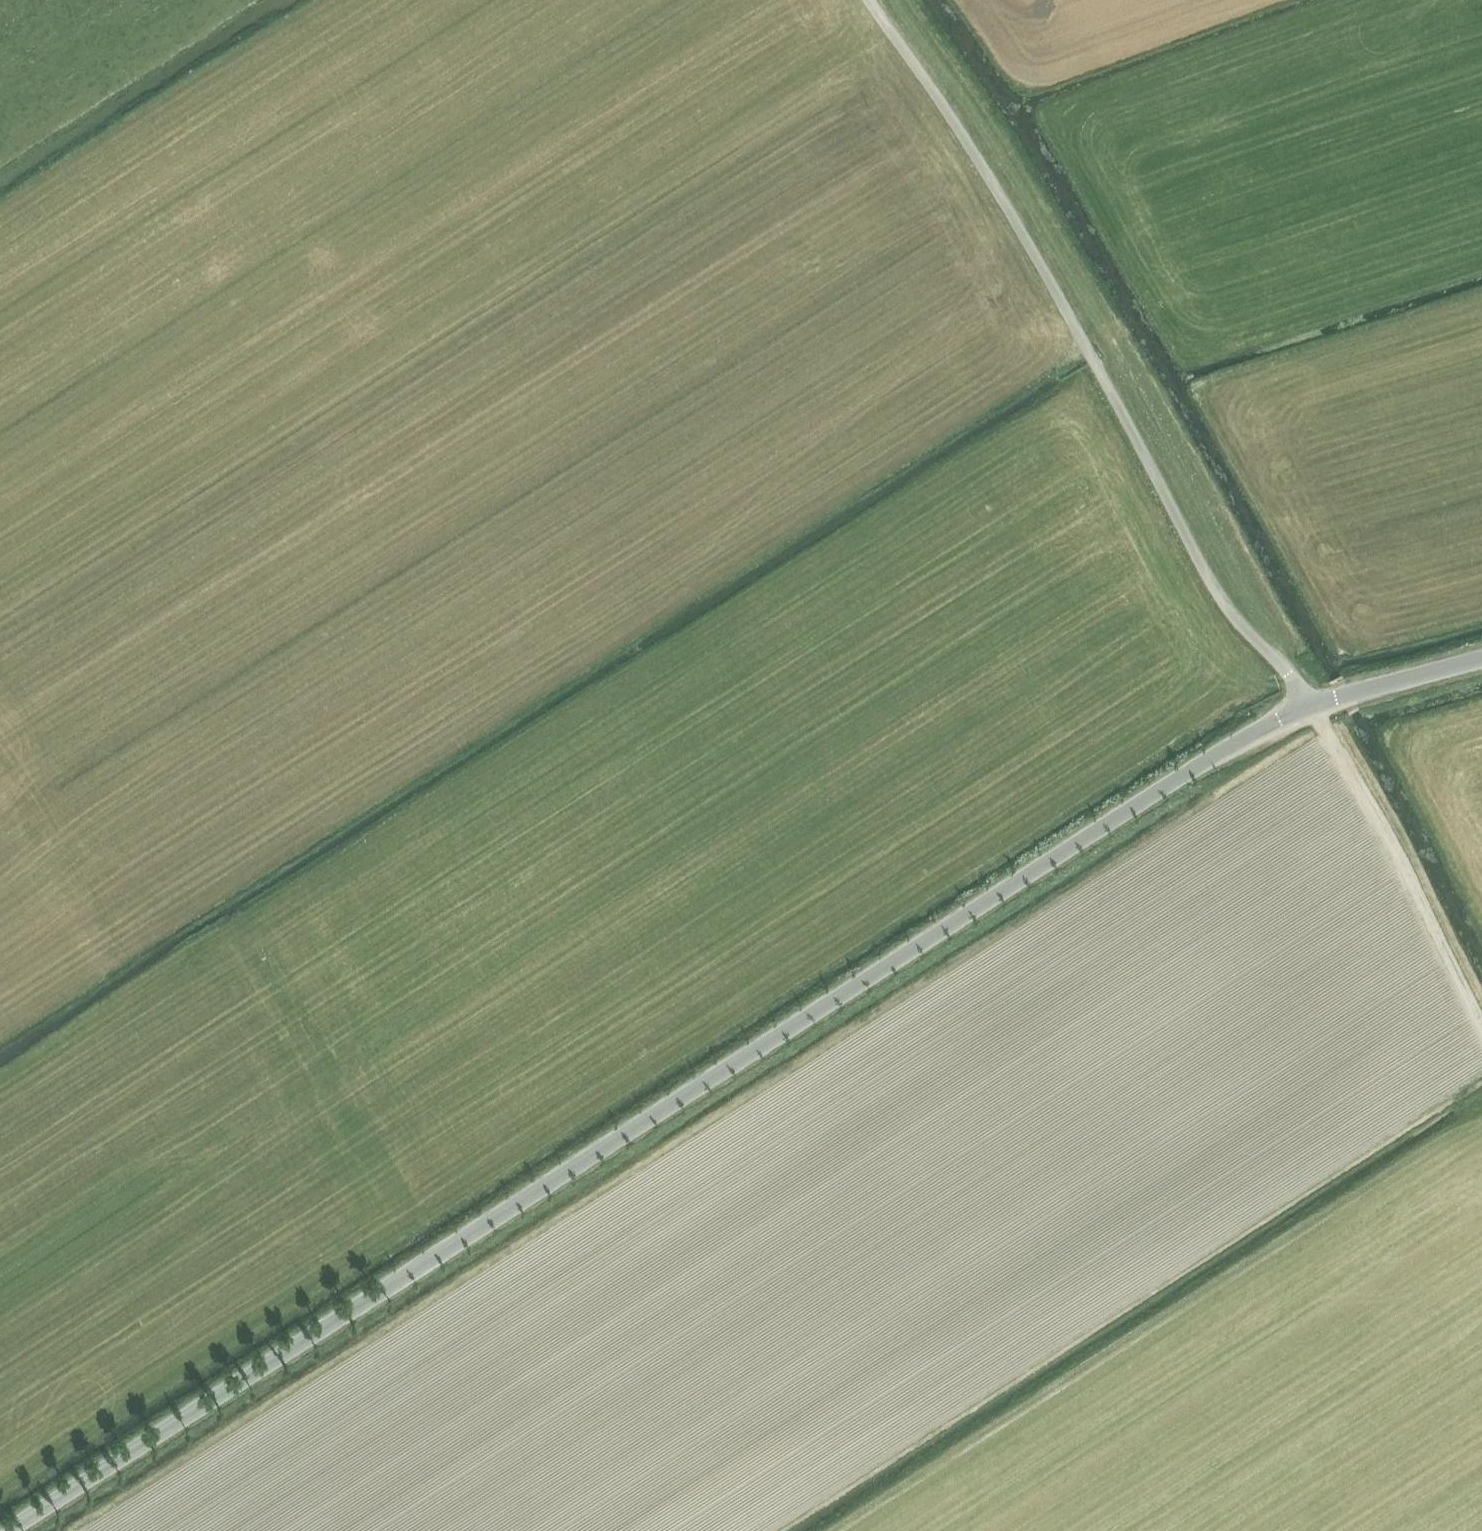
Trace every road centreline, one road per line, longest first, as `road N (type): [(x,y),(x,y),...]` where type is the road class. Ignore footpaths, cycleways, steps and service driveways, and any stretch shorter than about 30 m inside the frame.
road 1 (unclassified): [(17,1530),(1229,744),(1309,702),(1481,656)]
road 2 (track): [(1309,702),(1481,1029)]

